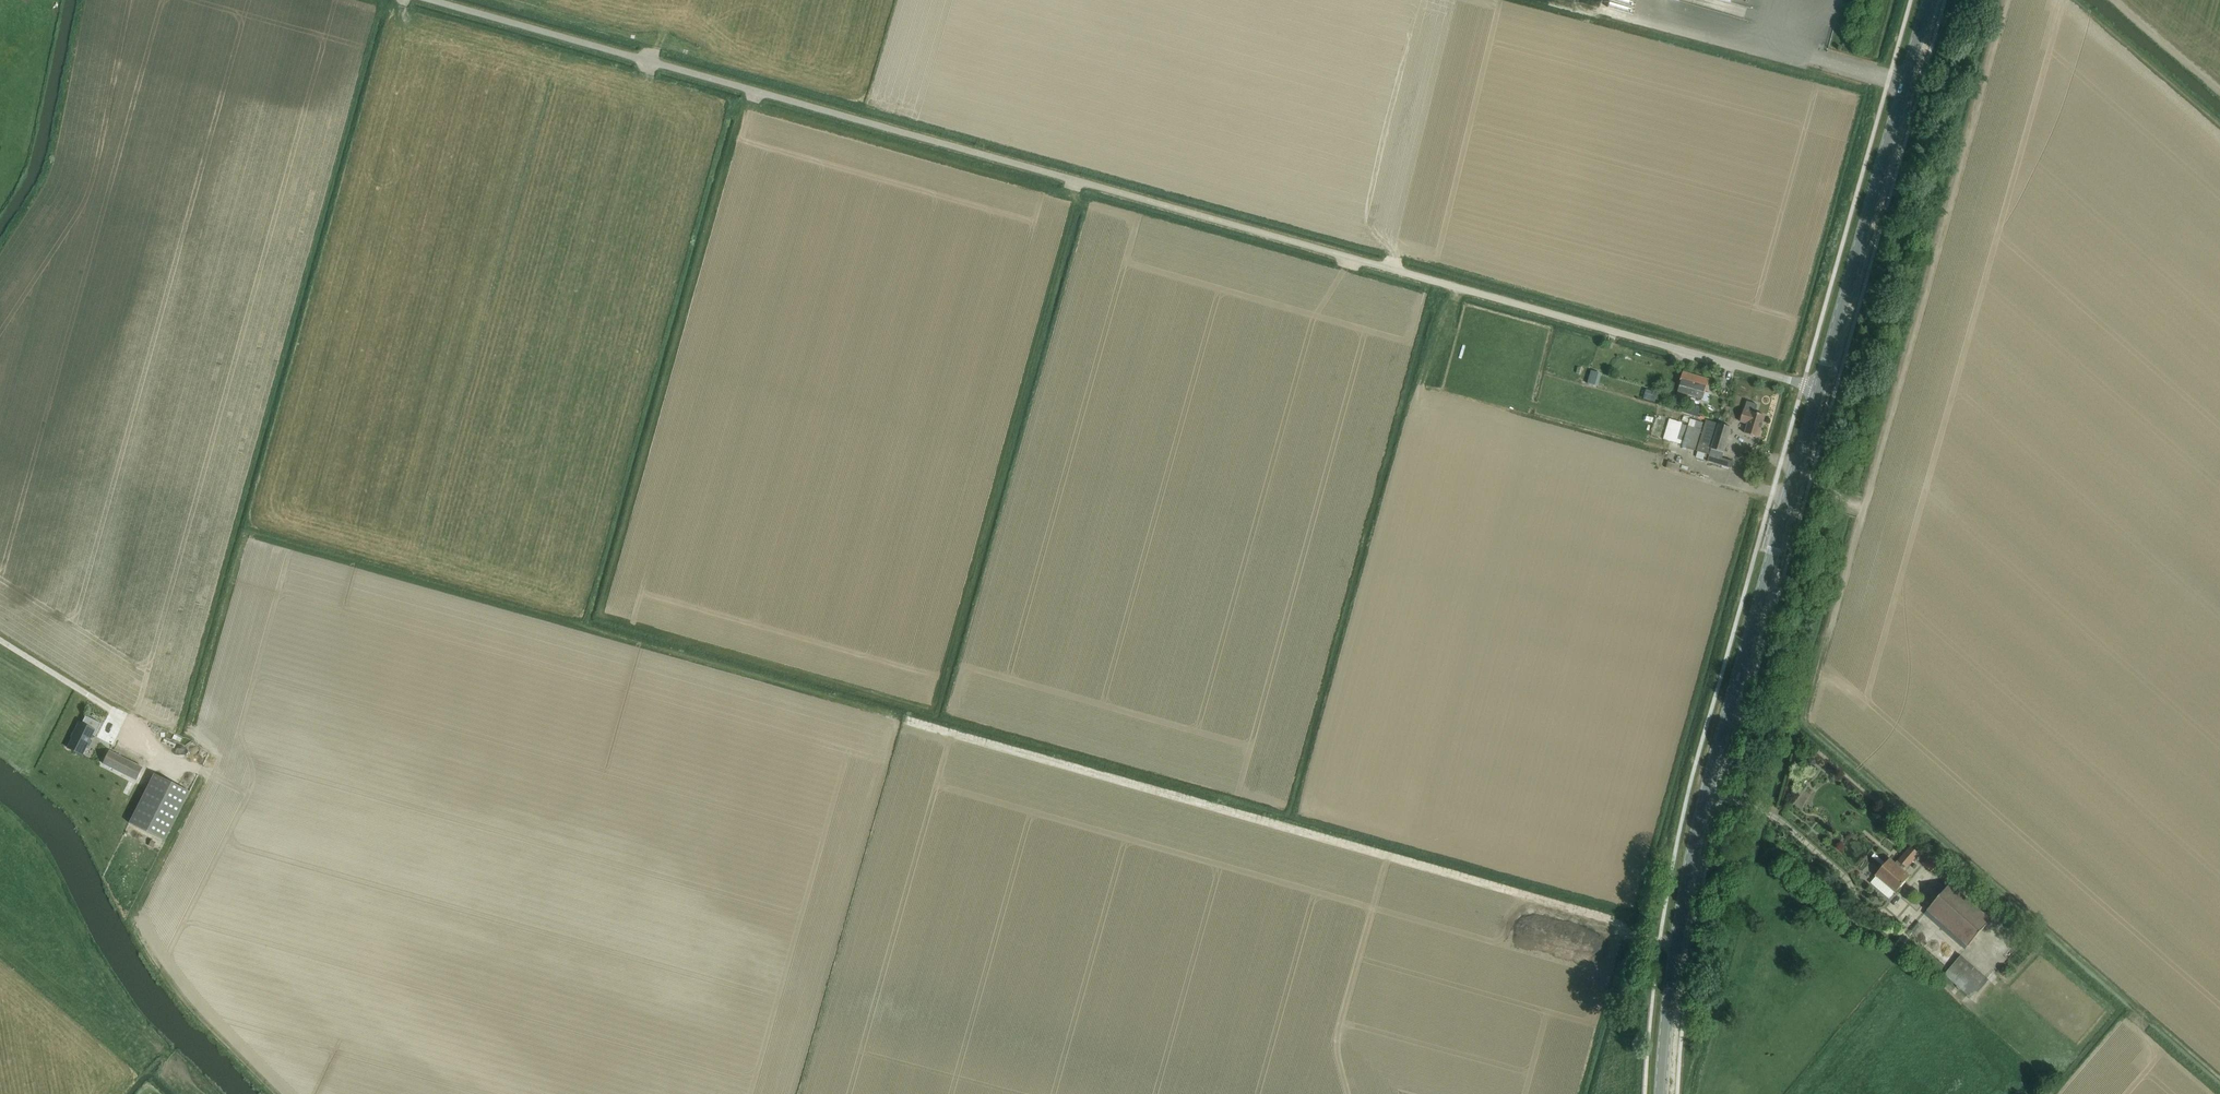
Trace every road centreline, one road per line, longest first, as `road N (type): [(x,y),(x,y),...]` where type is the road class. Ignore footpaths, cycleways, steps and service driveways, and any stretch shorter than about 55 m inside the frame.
road 1 (unclassified): [(1819,389),(474,0)]
road 2 (secondary): [(1661,1093),(1694,832),(1819,389)]
road 3 (secondary): [(1819,389),(1928,0)]
road 4 (unclassified): [(120,720),(0,644)]

